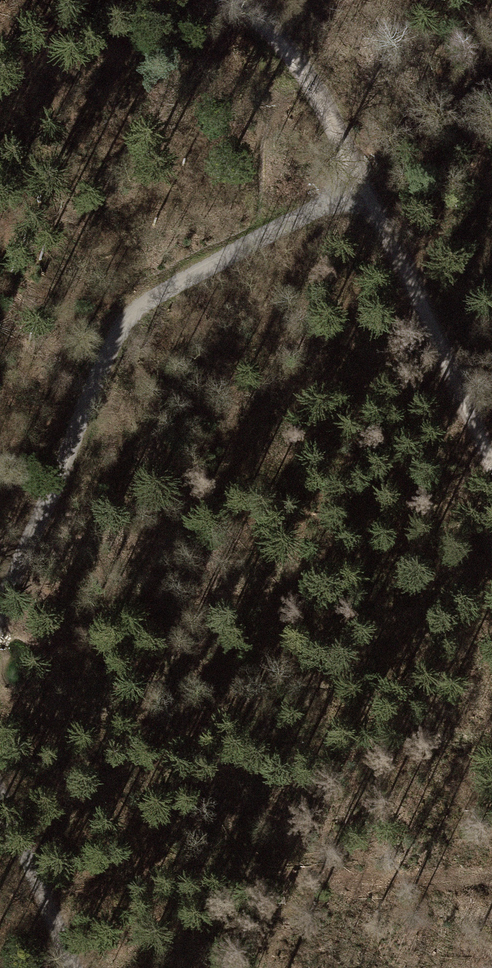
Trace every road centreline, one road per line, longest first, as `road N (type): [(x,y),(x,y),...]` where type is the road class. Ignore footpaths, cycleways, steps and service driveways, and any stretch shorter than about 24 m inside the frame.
road 1 (track): [(362,180),(128,309),(0,616)]
road 2 (track): [(491,463),(308,75),(231,0)]
road 3 (track): [(0,787),(76,967)]

